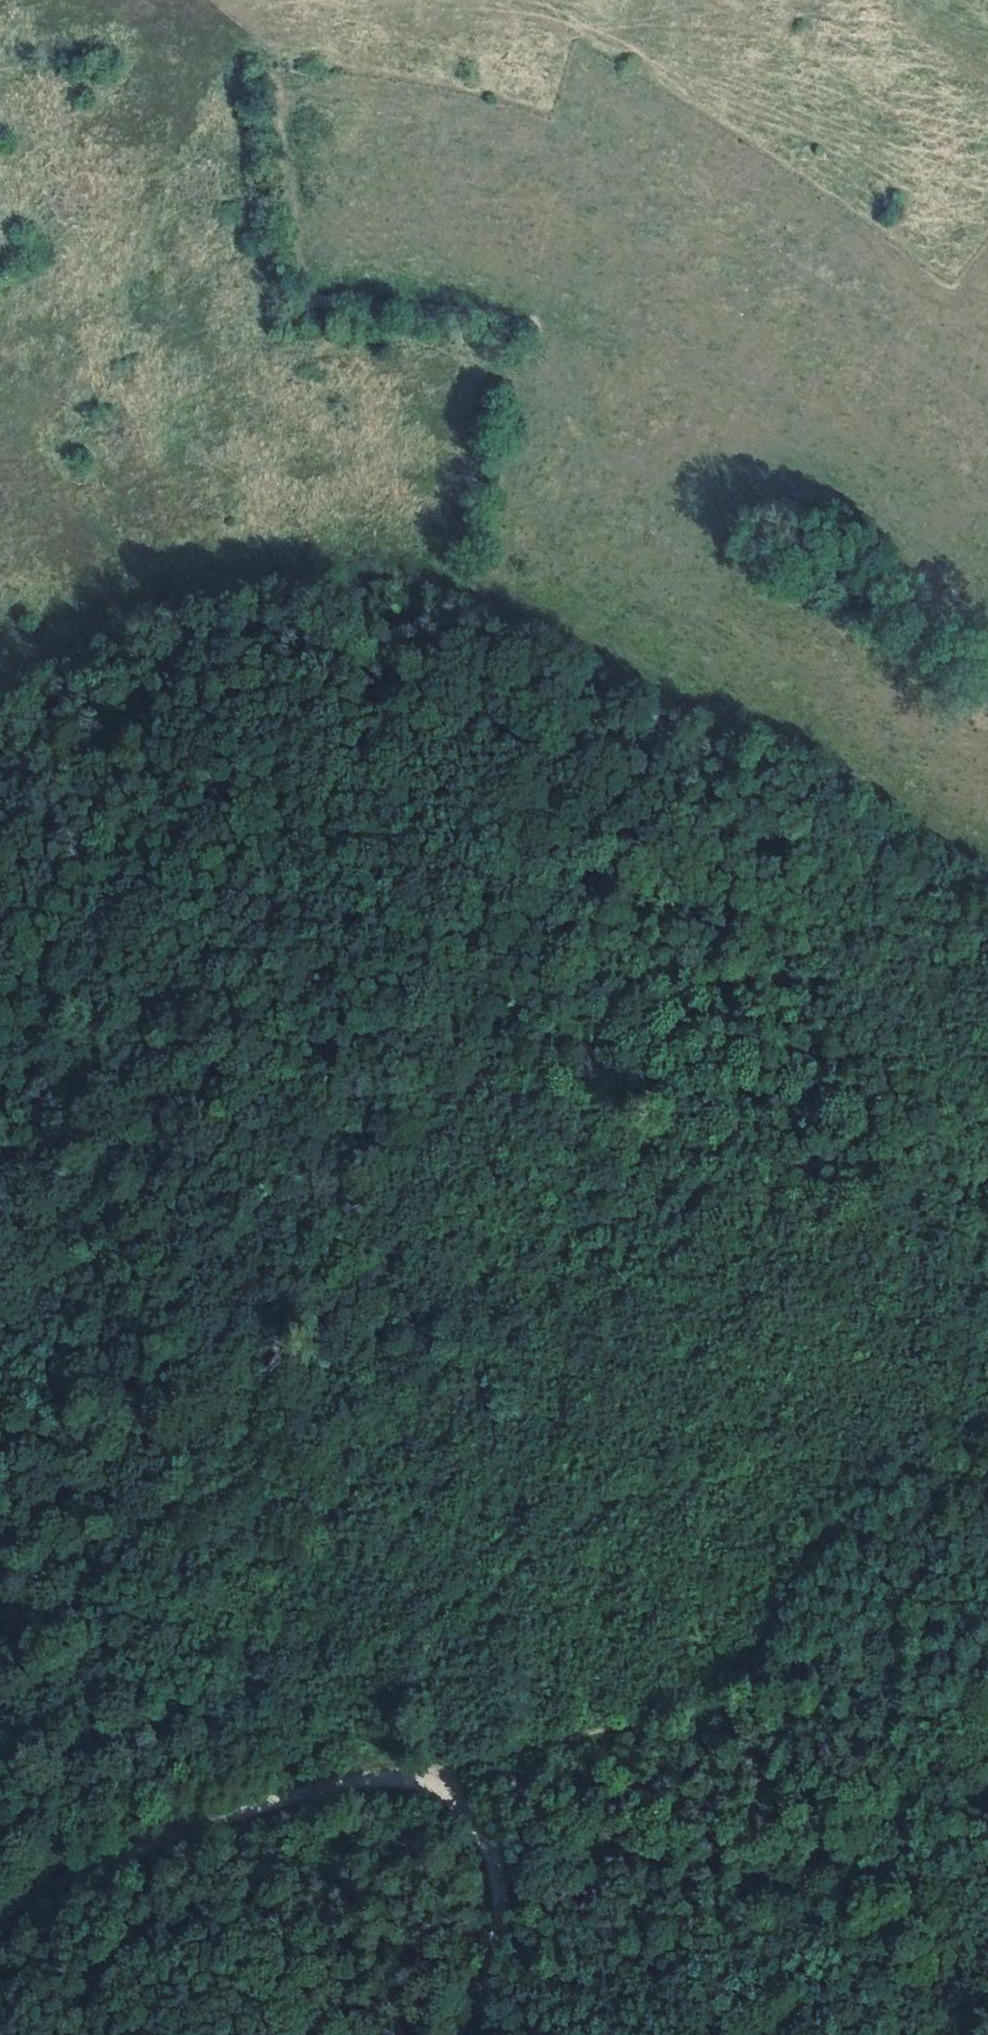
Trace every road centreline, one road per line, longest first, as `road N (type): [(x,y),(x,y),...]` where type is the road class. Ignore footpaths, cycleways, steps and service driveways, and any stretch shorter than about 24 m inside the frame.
road 1 (track): [(0,1915),(223,1818),(320,1787),(394,1779),(443,1790),(469,1814),(495,1868),(502,1917),(472,2034)]
road 2 (track): [(443,1790),(453,1771),(480,1759),(699,1714),(867,1697),(987,1708)]

